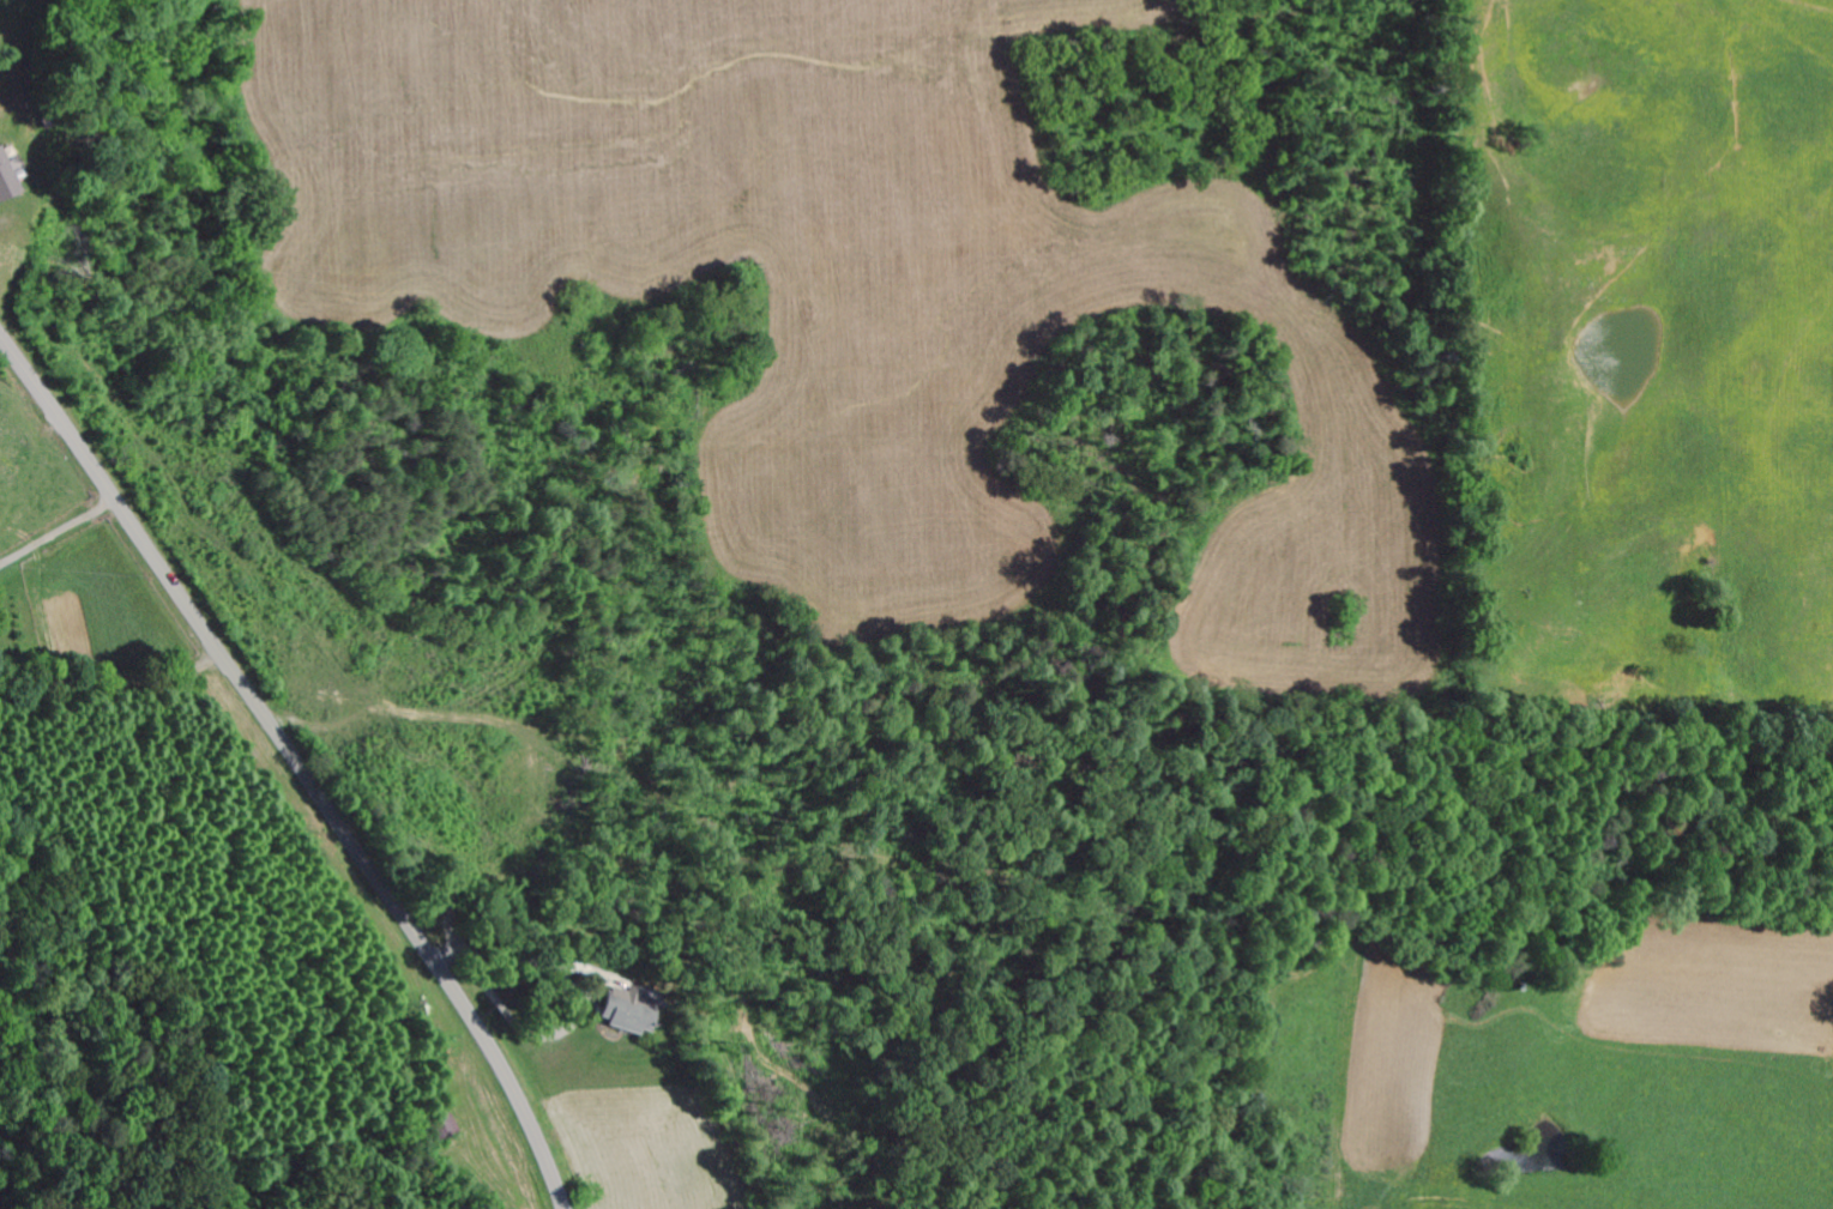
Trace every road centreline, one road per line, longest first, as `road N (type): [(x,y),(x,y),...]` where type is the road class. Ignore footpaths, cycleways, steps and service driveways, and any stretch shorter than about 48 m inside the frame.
road 1 (tertiary): [(0,335),(452,987),(530,1118),(563,1208)]

